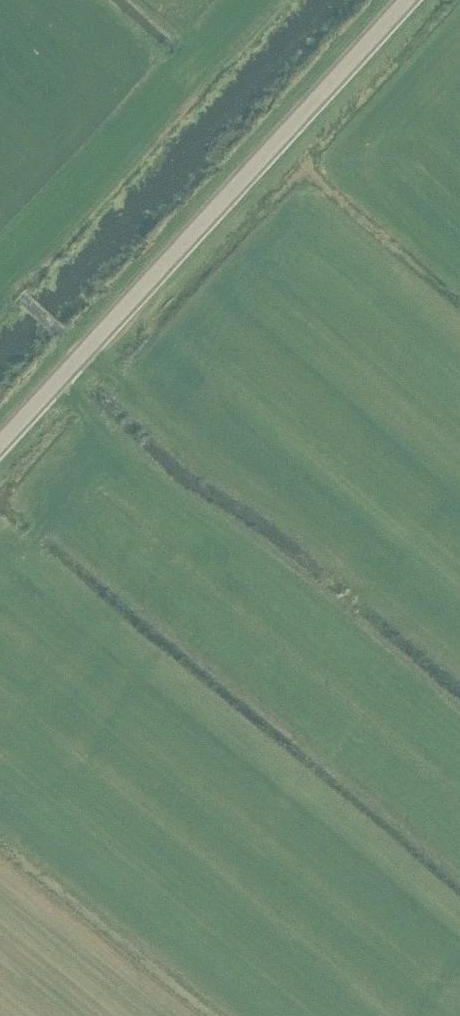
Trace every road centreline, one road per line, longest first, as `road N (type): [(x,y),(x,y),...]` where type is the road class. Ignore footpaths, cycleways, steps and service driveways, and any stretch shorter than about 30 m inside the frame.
road 1 (tertiary): [(0,442),(405,0)]

